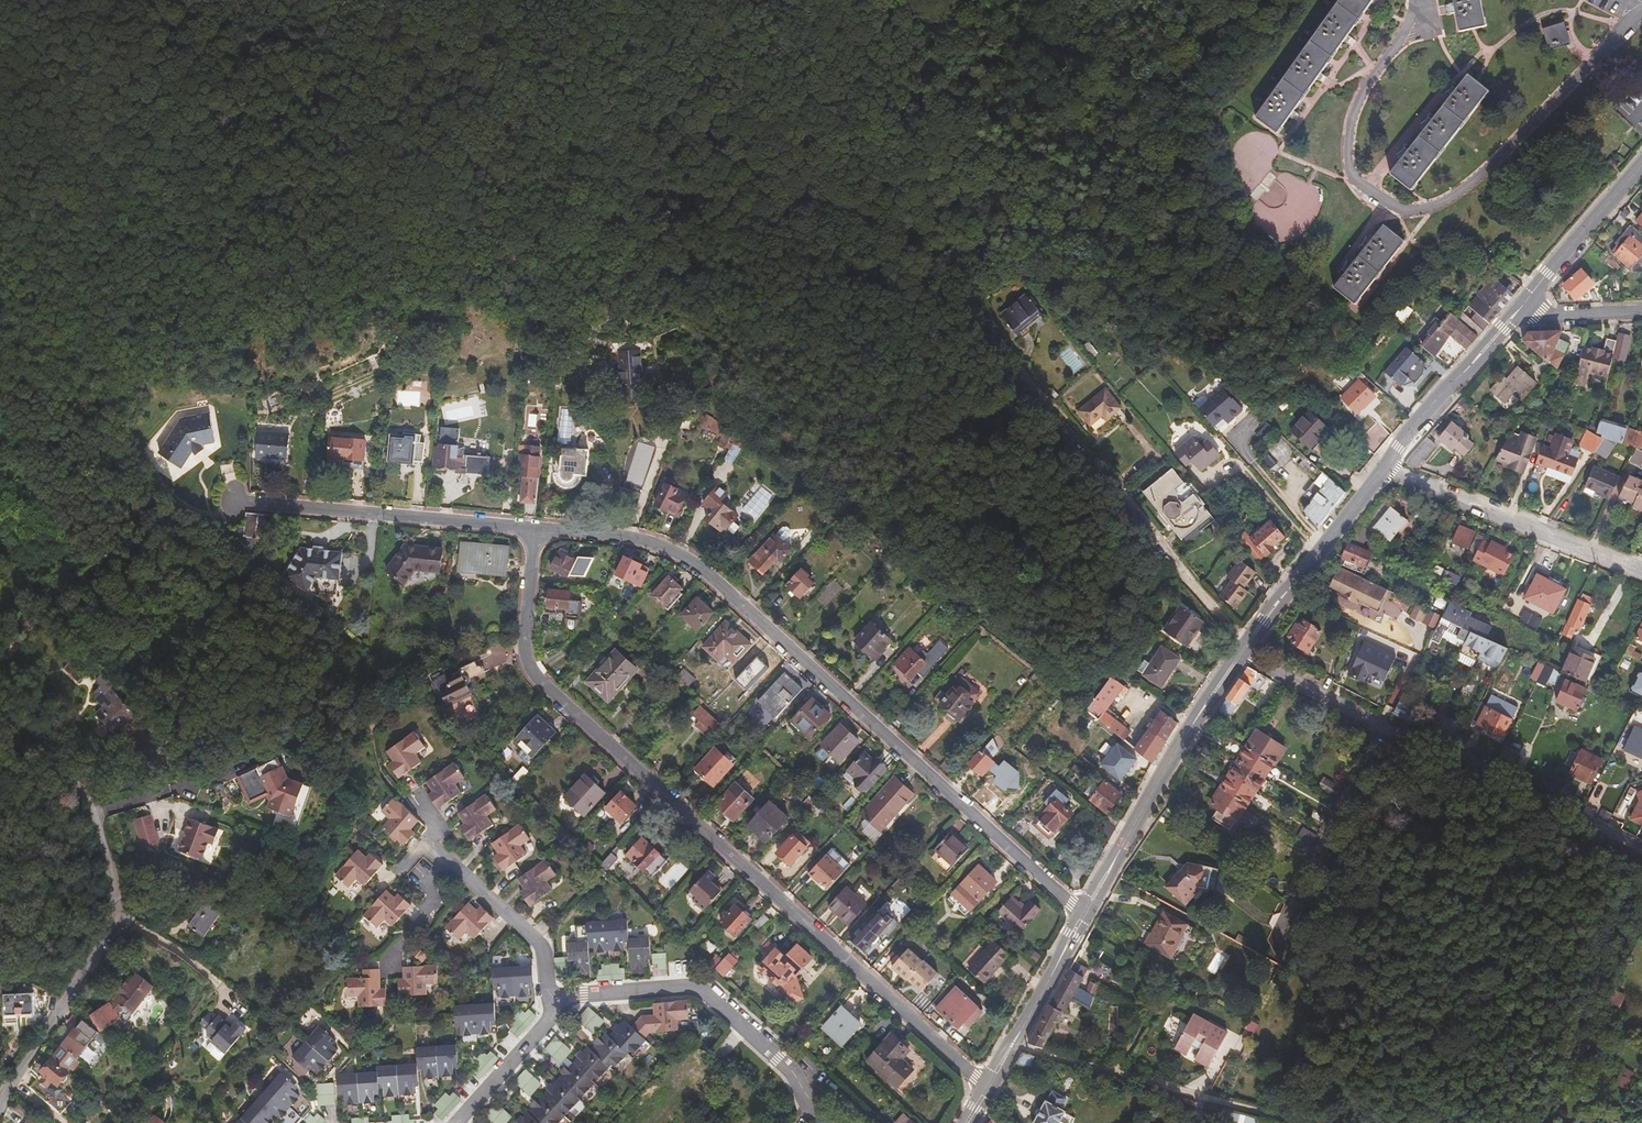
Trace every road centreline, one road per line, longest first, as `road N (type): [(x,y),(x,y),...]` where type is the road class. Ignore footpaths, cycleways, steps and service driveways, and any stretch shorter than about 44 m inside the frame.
road 1 (residential): [(986,1089),(544,678),(532,648),(540,532)]
road 2 (residential): [(540,532),(635,538),(687,554),(1083,915)]
road 3 (residential): [(1641,8),(1471,182),(1414,212),(1364,193),(1348,176),(1343,148),(1349,117),(1412,0)]
road 4 (residential): [(0,1105),(89,975),(118,907),(90,804),(62,763),(0,706)]
road 5 (residential): [(1240,653),(1641,851)]
road 6 (residential): [(839,1122),(692,988),(554,995)]
road 7 (residential): [(233,498),(540,532)]
road 8 (tertiary): [(1240,653),(1083,915)]
road 9 (residential): [(1012,1045),(1298,1122)]
road 10 (residential): [(1383,468),(1641,574)]
road 11 (tertiary): [(1383,468),(1240,653)]
road 12 (tertiary): [(1519,309),(1383,468)]
road 13 (track): [(0,915),(45,906),(55,870),(39,813),(0,764)]
road 14 (tertiary): [(1641,168),(1519,309)]
road 15 (residential): [(554,995),(537,939),(445,863)]
road 16 (residential): [(554,995),(550,1022),(460,1122)]
road 17 (tertiary): [(1083,915),(1012,1045)]
road 18 (residential): [(1519,309),(1549,317),(1641,310)]

